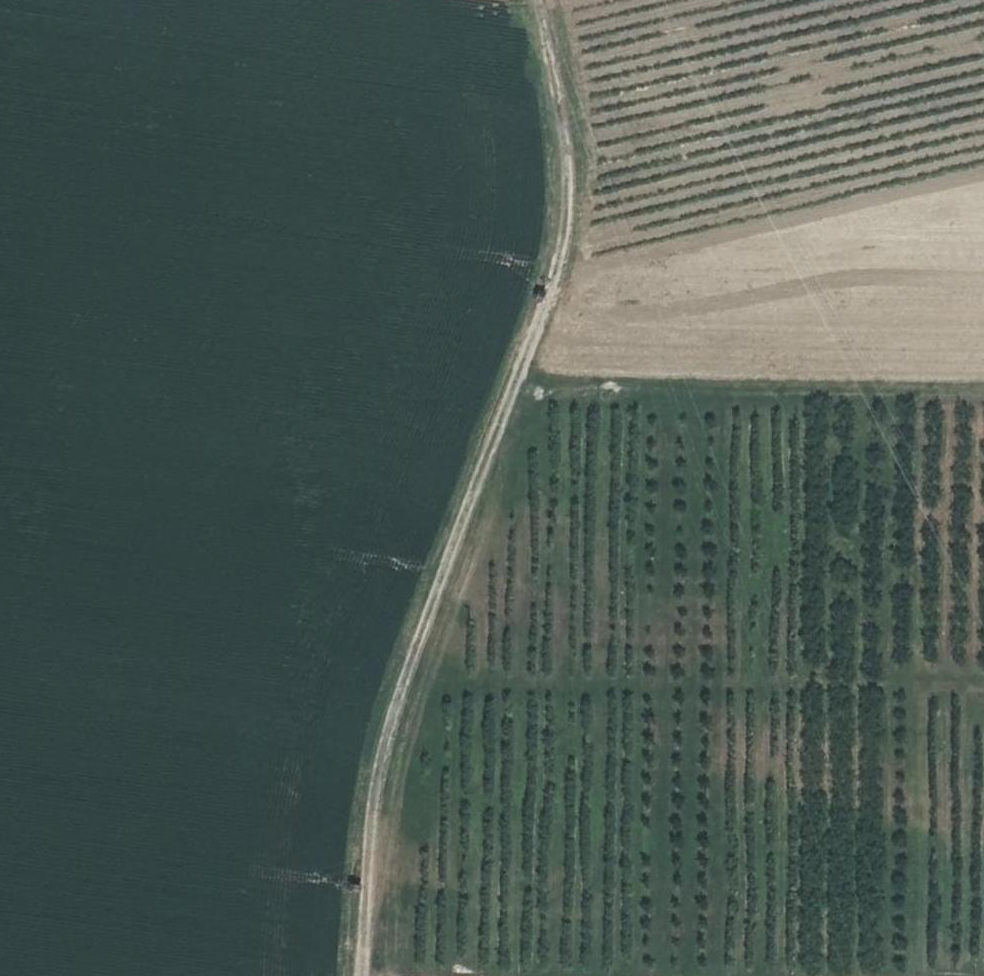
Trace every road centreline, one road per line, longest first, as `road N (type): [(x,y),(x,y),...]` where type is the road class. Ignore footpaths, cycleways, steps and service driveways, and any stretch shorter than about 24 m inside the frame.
road 1 (track): [(361,975),(377,778),(391,719),(558,269),(571,200),(538,0)]

